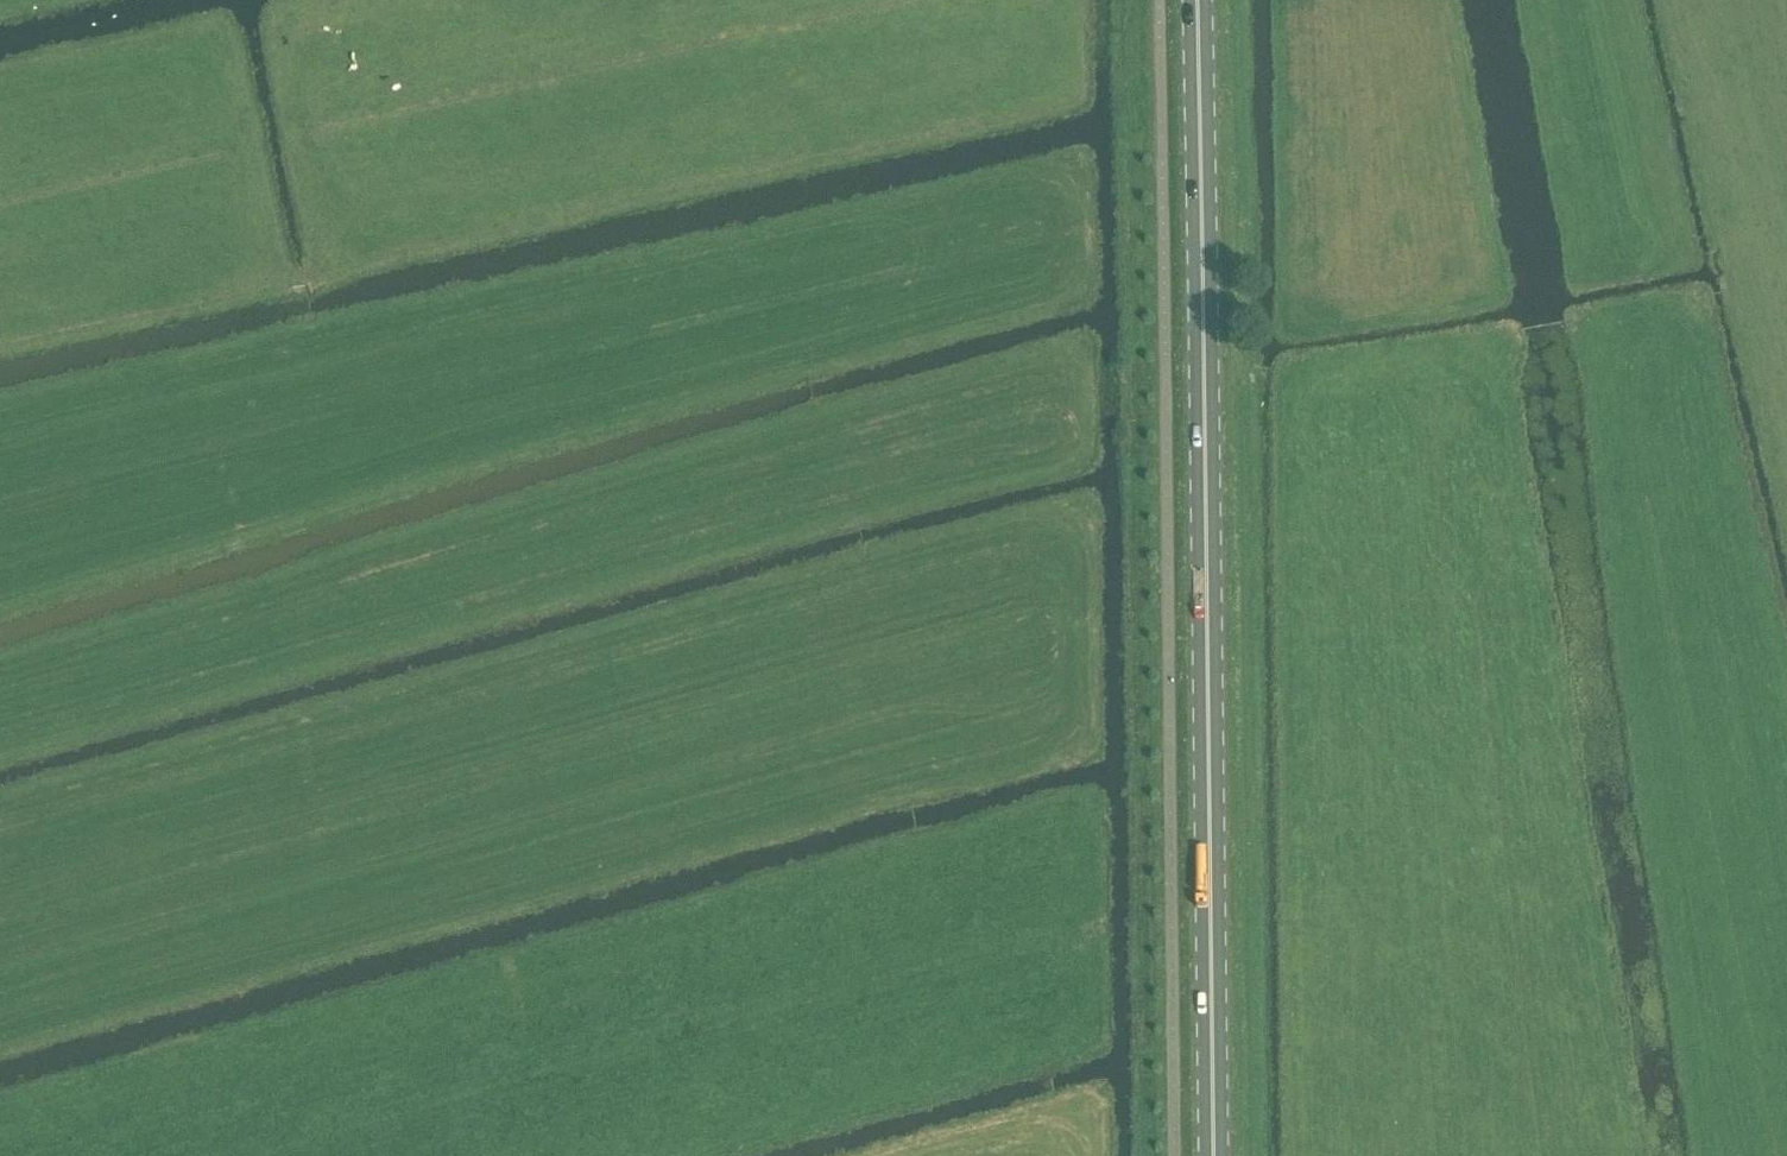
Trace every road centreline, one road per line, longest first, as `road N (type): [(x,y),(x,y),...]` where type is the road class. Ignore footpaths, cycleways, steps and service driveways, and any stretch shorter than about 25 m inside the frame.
road 1 (primary): [(1215,1155),(1197,0)]

